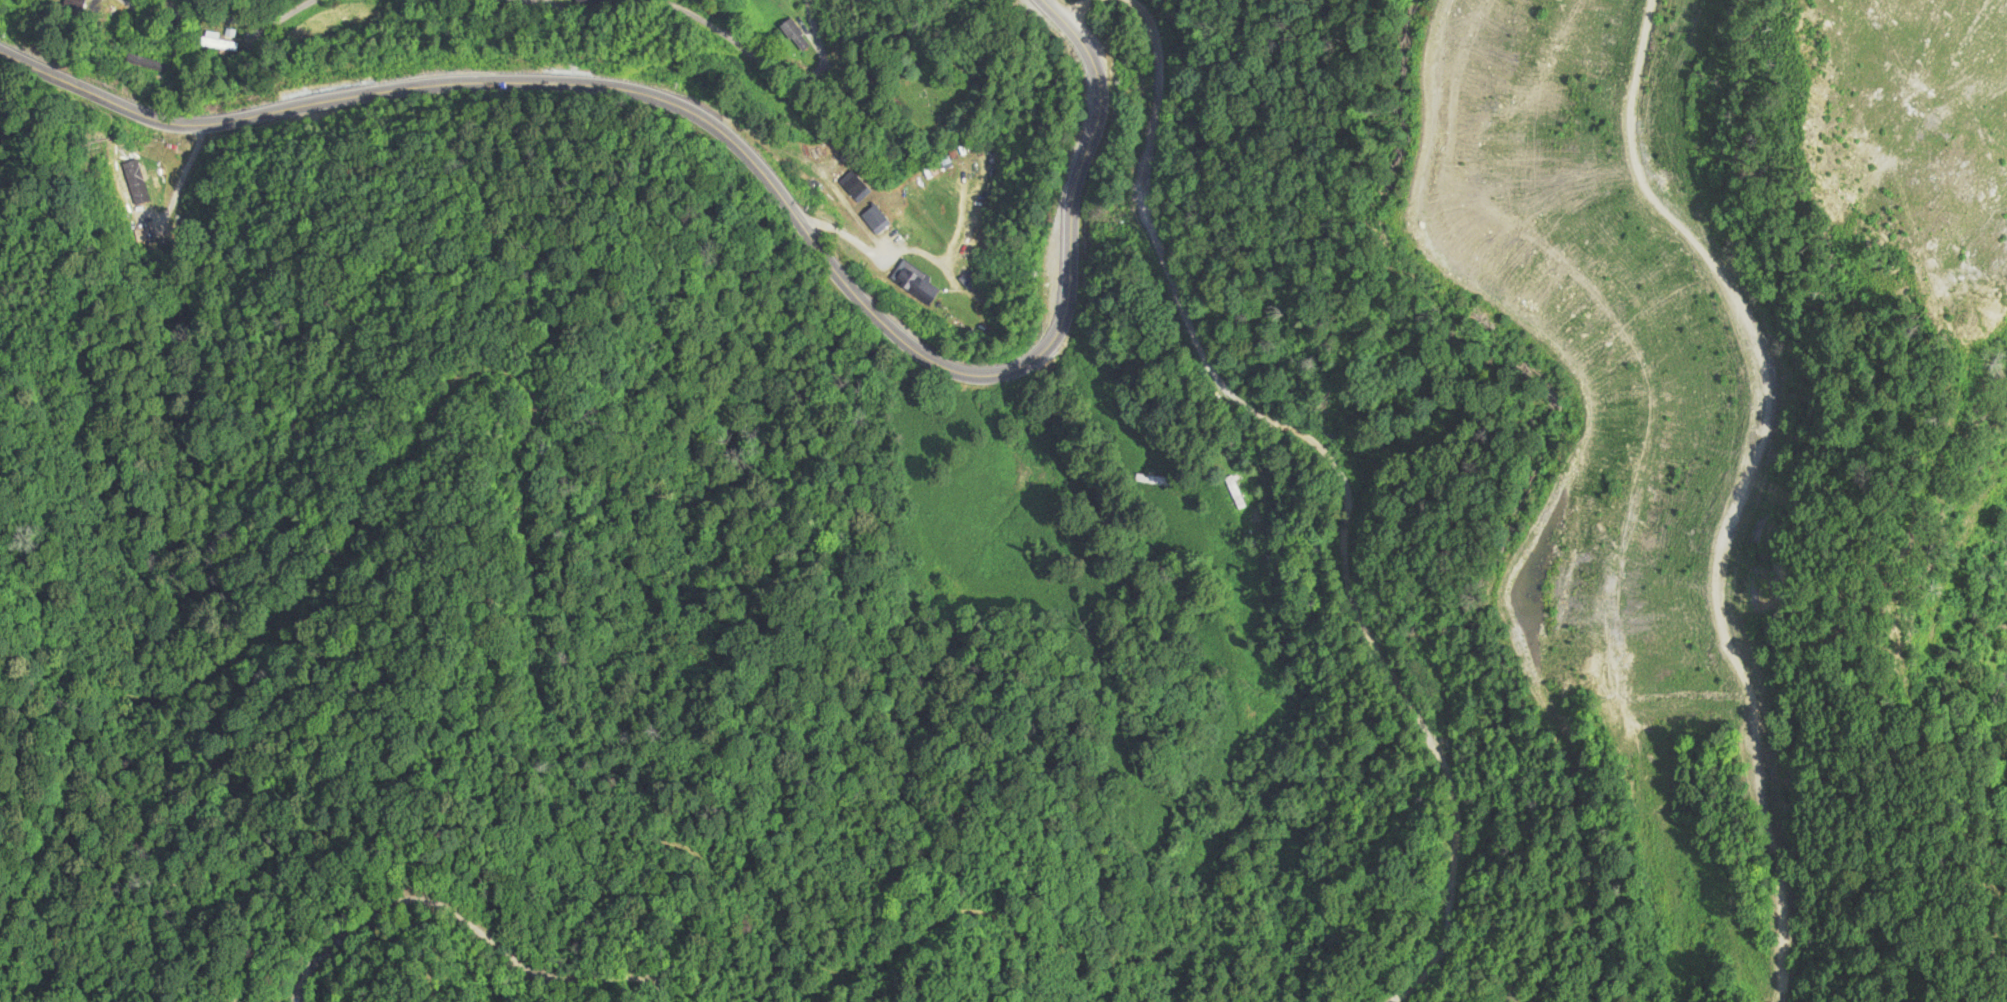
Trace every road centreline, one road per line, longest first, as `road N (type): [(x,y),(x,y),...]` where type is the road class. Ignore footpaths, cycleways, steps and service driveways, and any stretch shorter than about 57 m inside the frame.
road 1 (secondary): [(0,42),(153,119),(189,126),(408,86),(514,82),(664,99),(711,123),(771,182),(893,332),(944,368),(973,376),(1025,369),(1050,345),(1063,317),(1073,188),(1095,128),(1099,88),(1091,58),(1045,0)]
road 2 (residential): [(217,123),(223,47),(244,0)]

